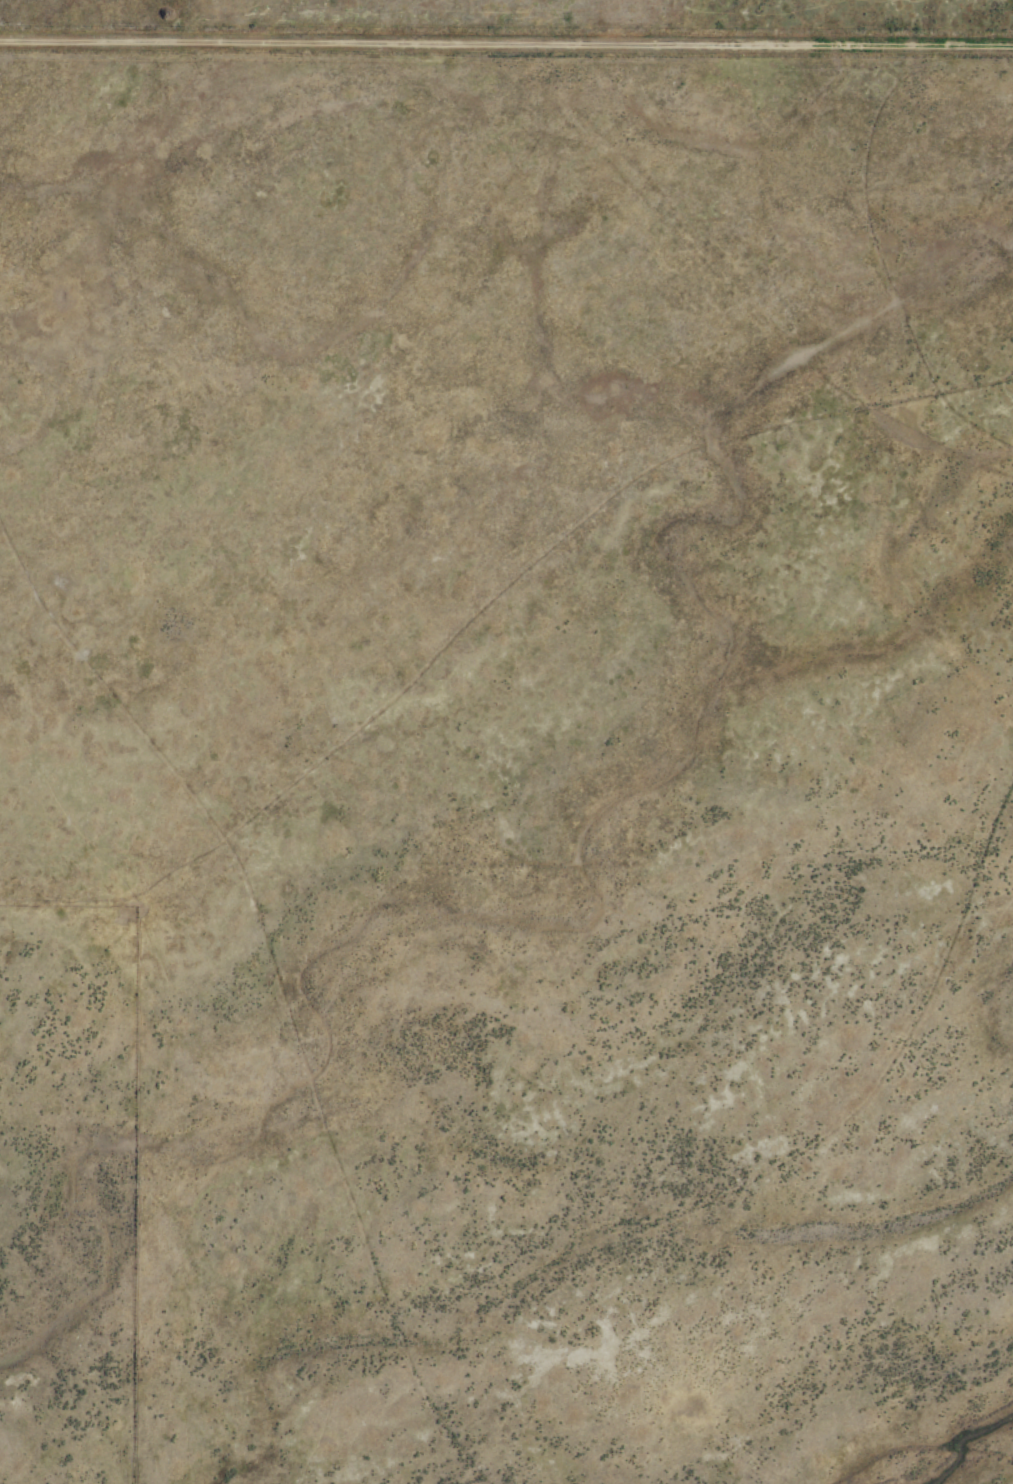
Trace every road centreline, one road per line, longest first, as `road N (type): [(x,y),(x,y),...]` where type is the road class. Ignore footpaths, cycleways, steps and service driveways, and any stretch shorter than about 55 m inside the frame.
road 1 (residential): [(1012,37),(0,29)]

